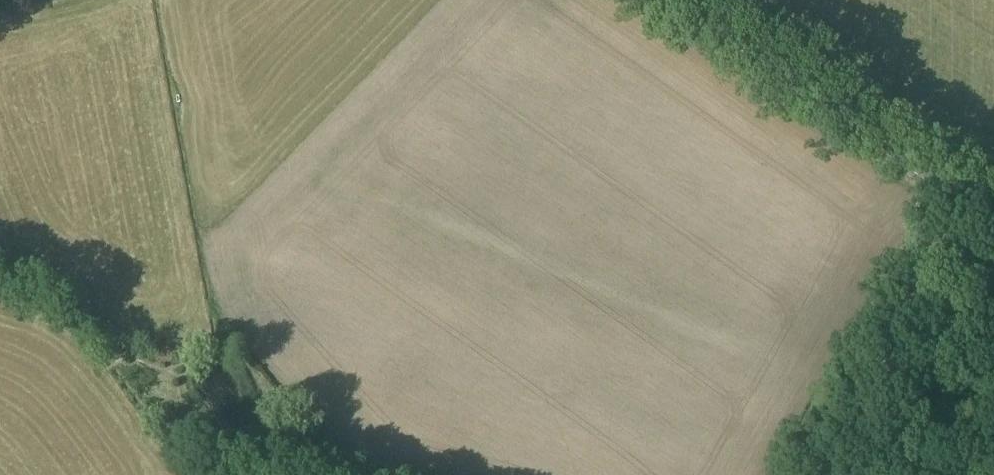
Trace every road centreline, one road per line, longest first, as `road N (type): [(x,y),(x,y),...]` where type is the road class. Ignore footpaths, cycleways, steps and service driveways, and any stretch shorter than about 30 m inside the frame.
road 1 (tertiary): [(993,216),(679,0)]

